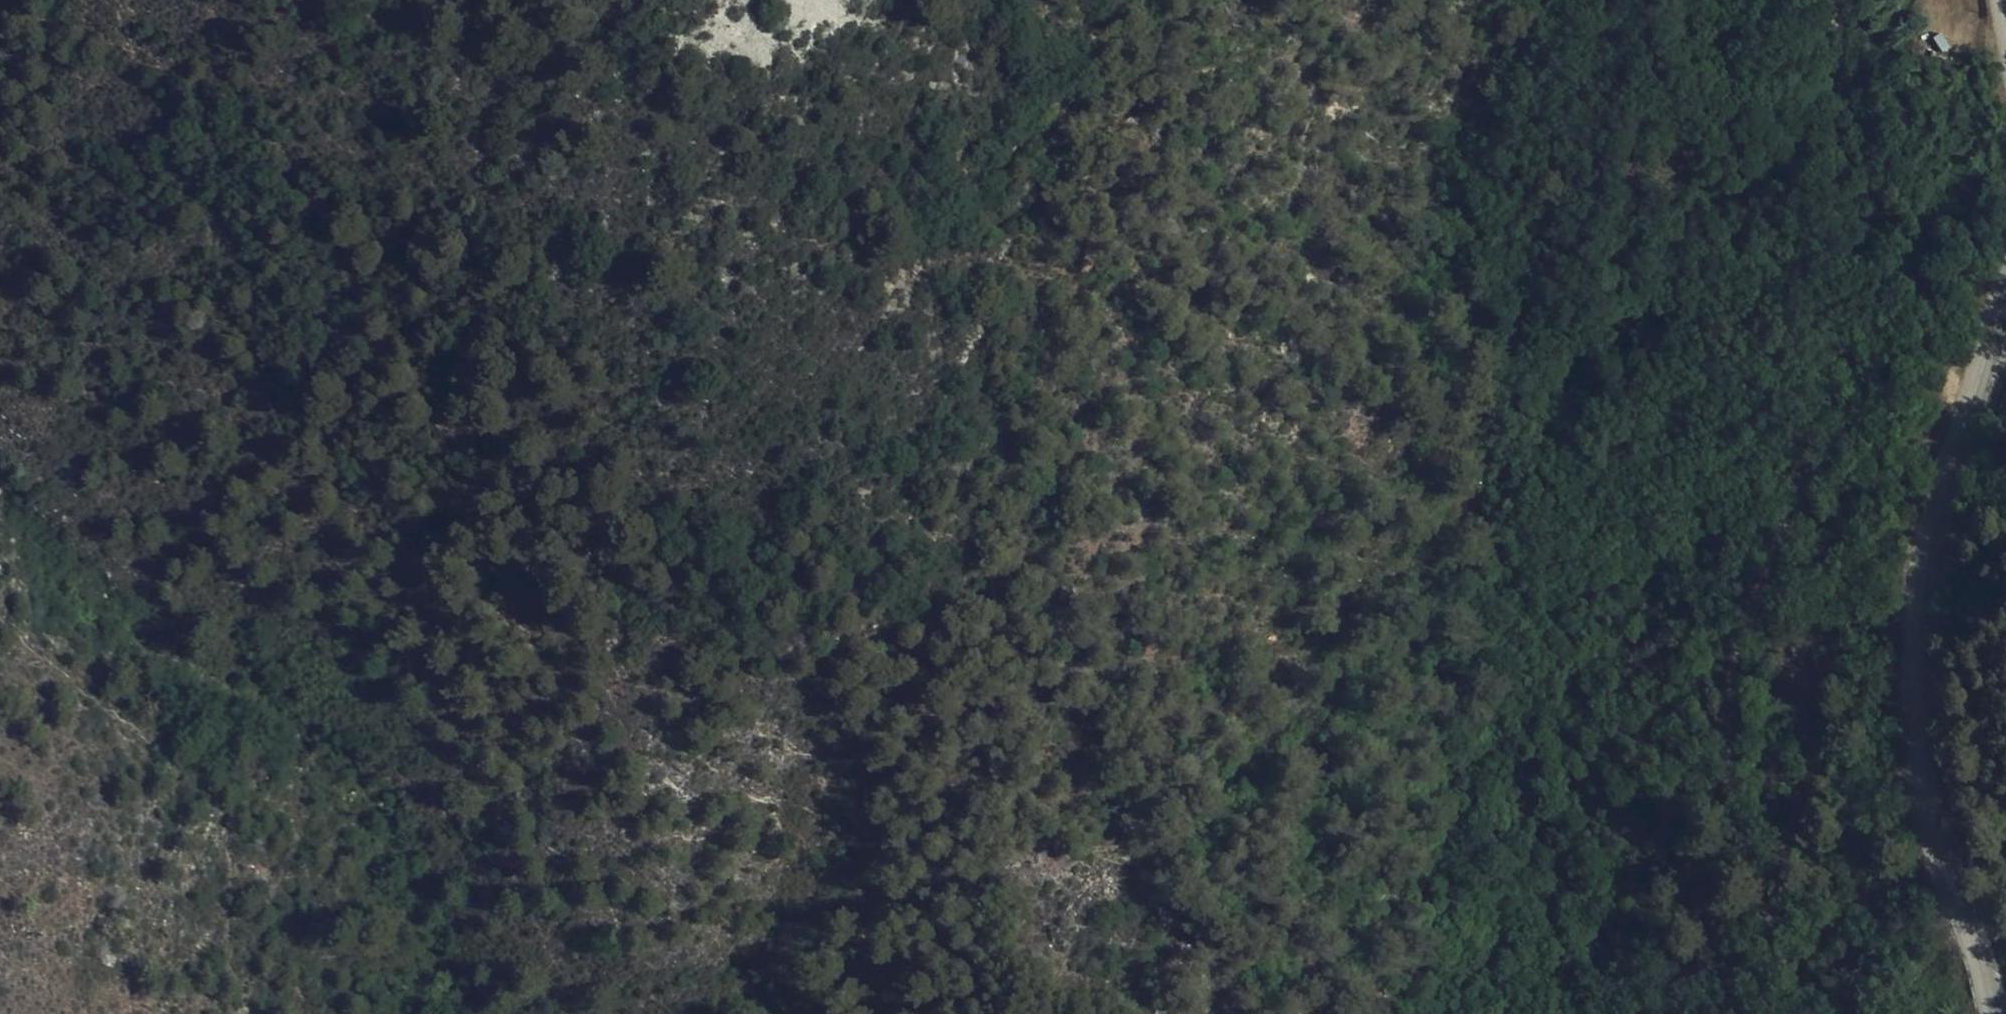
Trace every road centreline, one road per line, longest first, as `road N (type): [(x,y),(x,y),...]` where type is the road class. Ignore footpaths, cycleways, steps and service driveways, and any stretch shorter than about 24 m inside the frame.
road 1 (secondary): [(1991,1013),(1925,811),(1911,689),(1910,580),(2005,257)]

